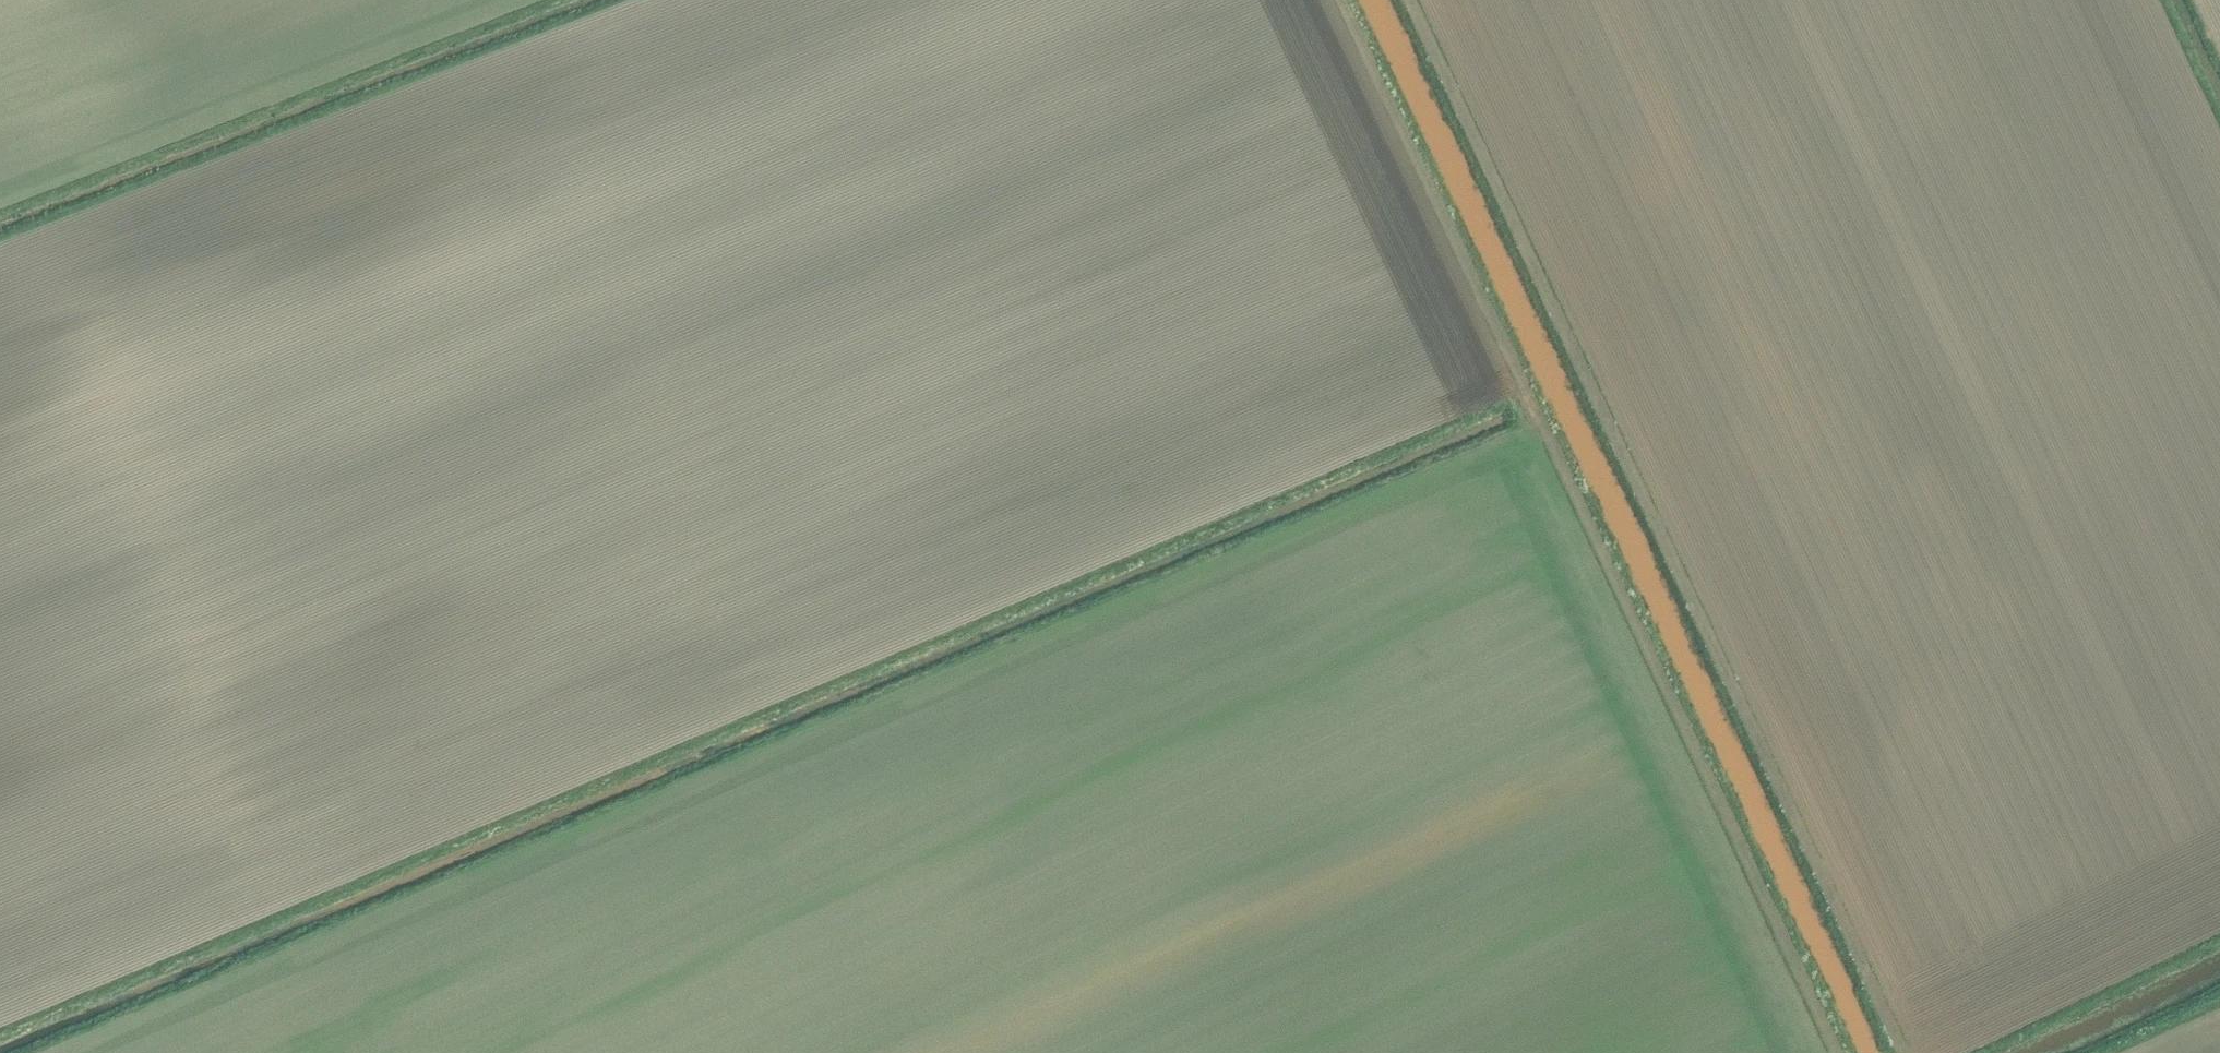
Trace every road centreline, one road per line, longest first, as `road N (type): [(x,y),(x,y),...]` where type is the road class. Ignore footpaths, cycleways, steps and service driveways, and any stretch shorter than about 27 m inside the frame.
road 1 (track): [(1842,1052),(1699,769),(1343,0)]

